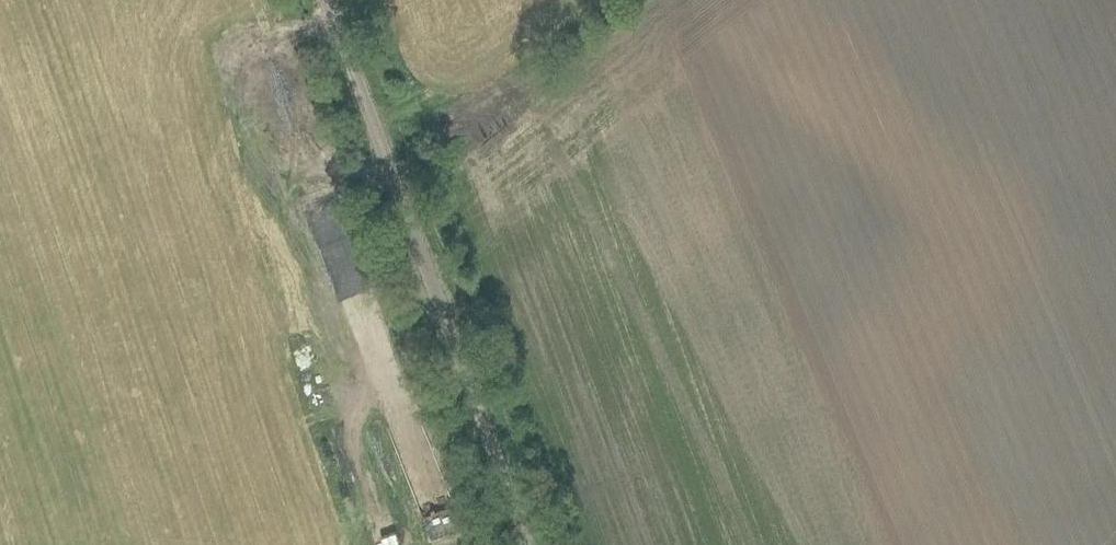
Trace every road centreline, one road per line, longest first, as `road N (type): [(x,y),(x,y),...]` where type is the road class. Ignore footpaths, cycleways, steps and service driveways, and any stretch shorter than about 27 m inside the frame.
road 1 (unclassified): [(534,544),(329,0)]

